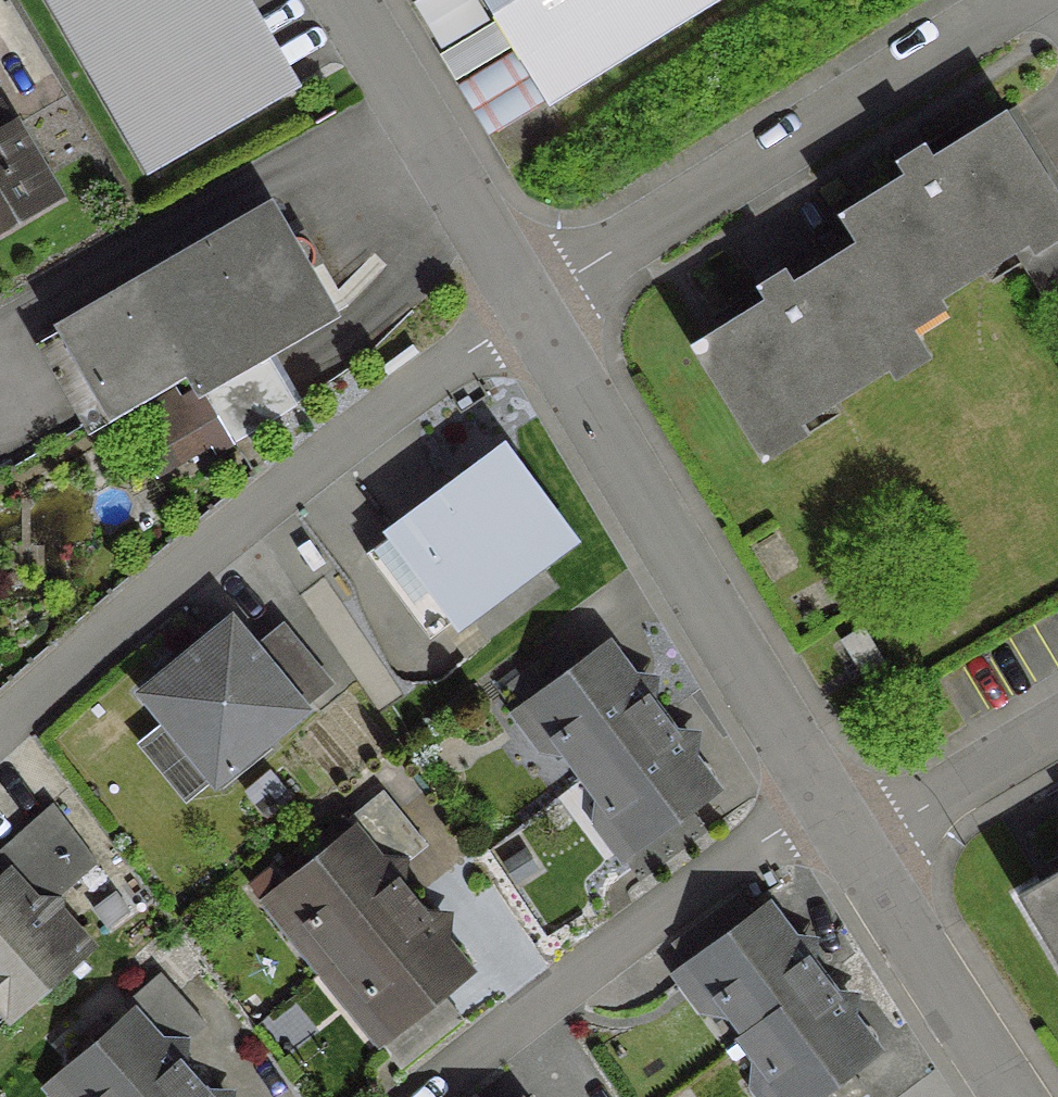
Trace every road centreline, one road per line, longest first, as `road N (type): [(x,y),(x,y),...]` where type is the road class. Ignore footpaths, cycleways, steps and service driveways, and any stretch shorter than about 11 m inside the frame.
road 1 (residential): [(527,304),(243,517),(0,729)]
road 2 (residential): [(527,304),(824,794)]
road 3 (residential): [(527,304),(1009,0)]
road 4 (residential): [(427,1096),(824,794)]
road 5 (residential): [(344,0),(527,304)]
road 6 (residential): [(849,836),(1010,1096)]
road 7 (residential): [(1057,714),(849,836)]

